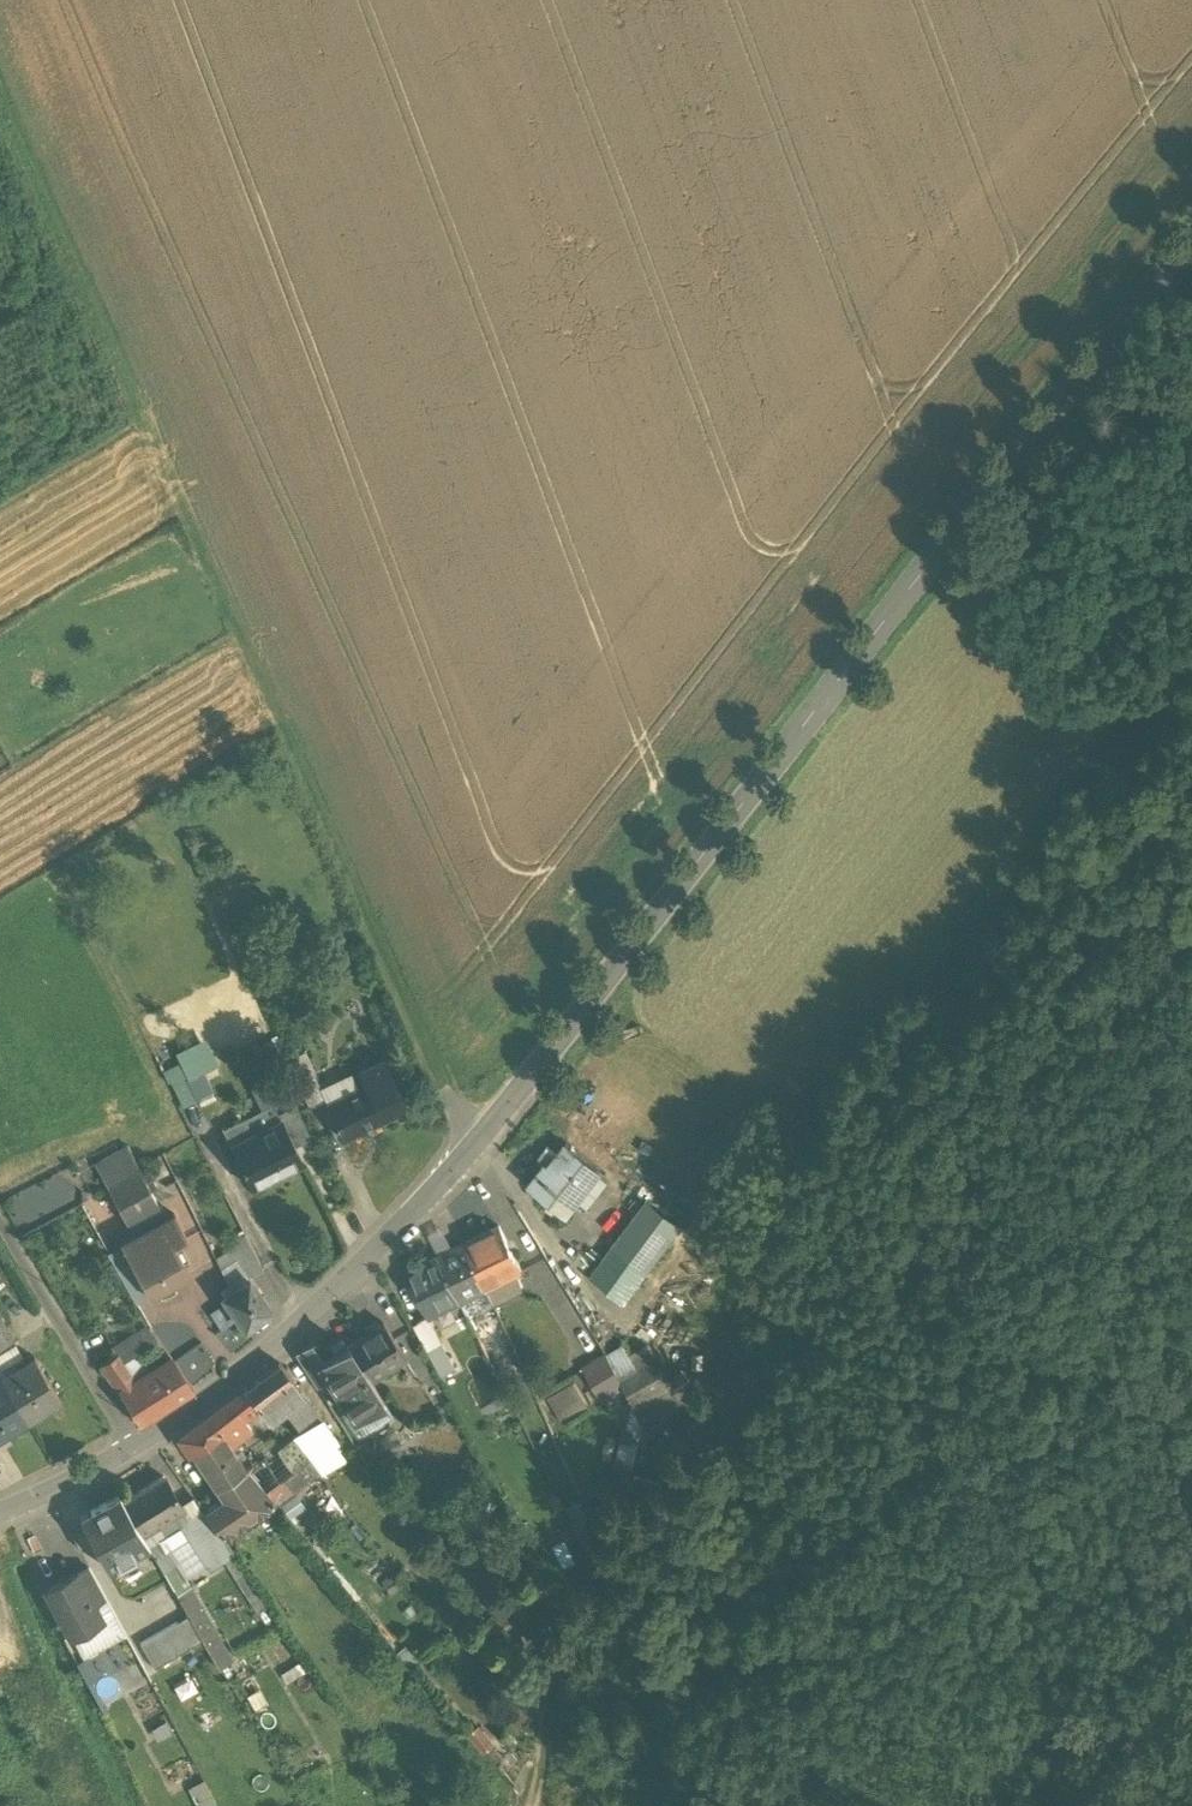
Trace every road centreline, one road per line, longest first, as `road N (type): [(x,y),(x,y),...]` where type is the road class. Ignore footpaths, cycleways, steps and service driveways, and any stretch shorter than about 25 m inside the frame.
road 1 (secondary): [(1191,265),(479,1131),(256,1363),(133,1448)]
road 2 (track): [(479,1131),(365,918),(0,61)]
road 3 (residential): [(133,1448),(0,1223)]
road 4 (track): [(532,1805),(558,1676),(605,1566)]
road 5 (secondary): [(133,1448),(0,1511)]
road 6 (track): [(1191,446),(1152,446),(1061,421)]

